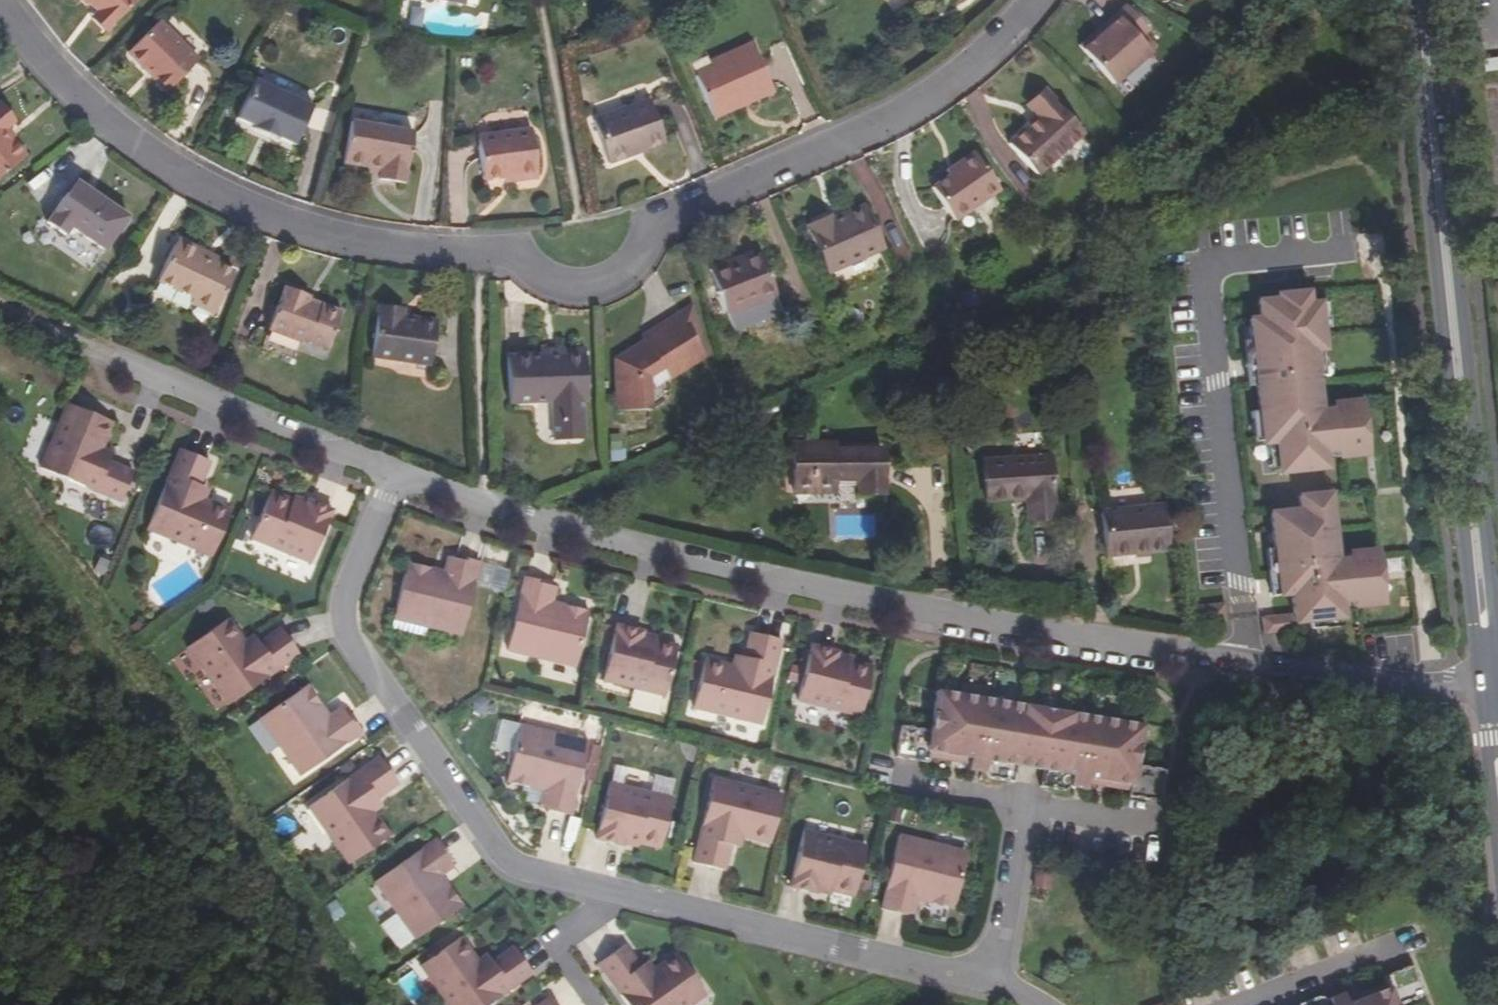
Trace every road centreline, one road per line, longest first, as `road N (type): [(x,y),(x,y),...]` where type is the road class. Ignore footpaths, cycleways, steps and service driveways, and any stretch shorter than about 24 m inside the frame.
road 1 (residential): [(1026,0),(983,53),(879,120),(654,220),(638,261),(593,286),(539,276),(508,248),(428,250),(274,222),(146,154),(38,63),(0,3)]
road 2 (unclassified): [(391,477),(775,577),(1479,694)]
road 3 (residential): [(391,477),(343,601),(345,642),(507,868),(991,981),(1035,1004)]
road 4 (secondary): [(1405,0),(1479,694)]
road 5 (secondary): [(1497,665),(1425,0)]
road 6 (unclassified): [(0,312),(391,477)]
road 7 (secondary): [(1479,694),(1497,877)]

